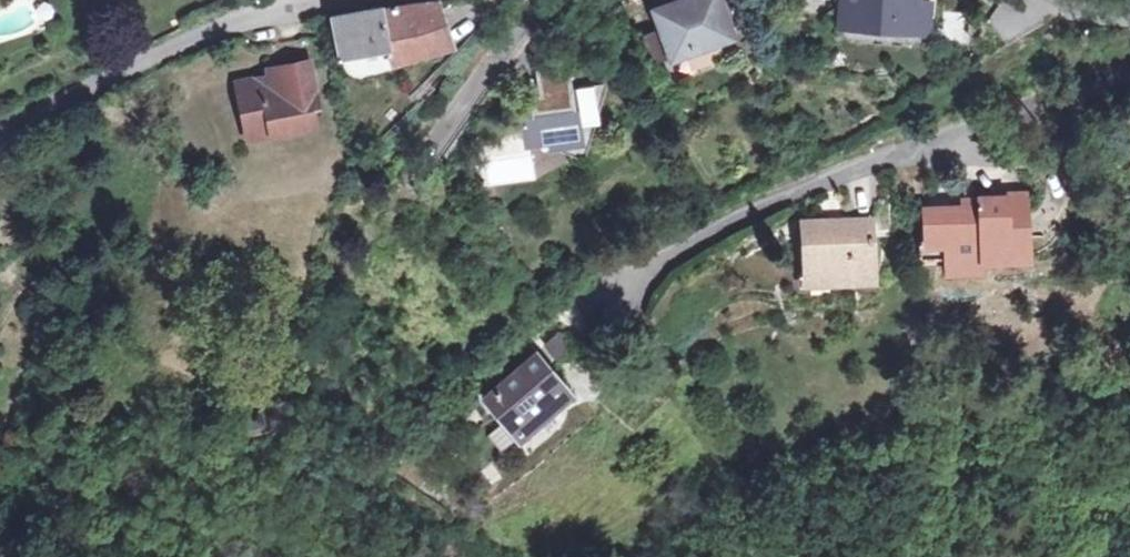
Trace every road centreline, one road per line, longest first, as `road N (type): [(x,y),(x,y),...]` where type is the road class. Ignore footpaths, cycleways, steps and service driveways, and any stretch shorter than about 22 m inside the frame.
road 1 (residential): [(581,316),(725,224),(1129,68)]
road 2 (unclassified): [(358,0),(270,12),(210,32),(0,147)]
road 3 (residential): [(422,166),(531,0)]

